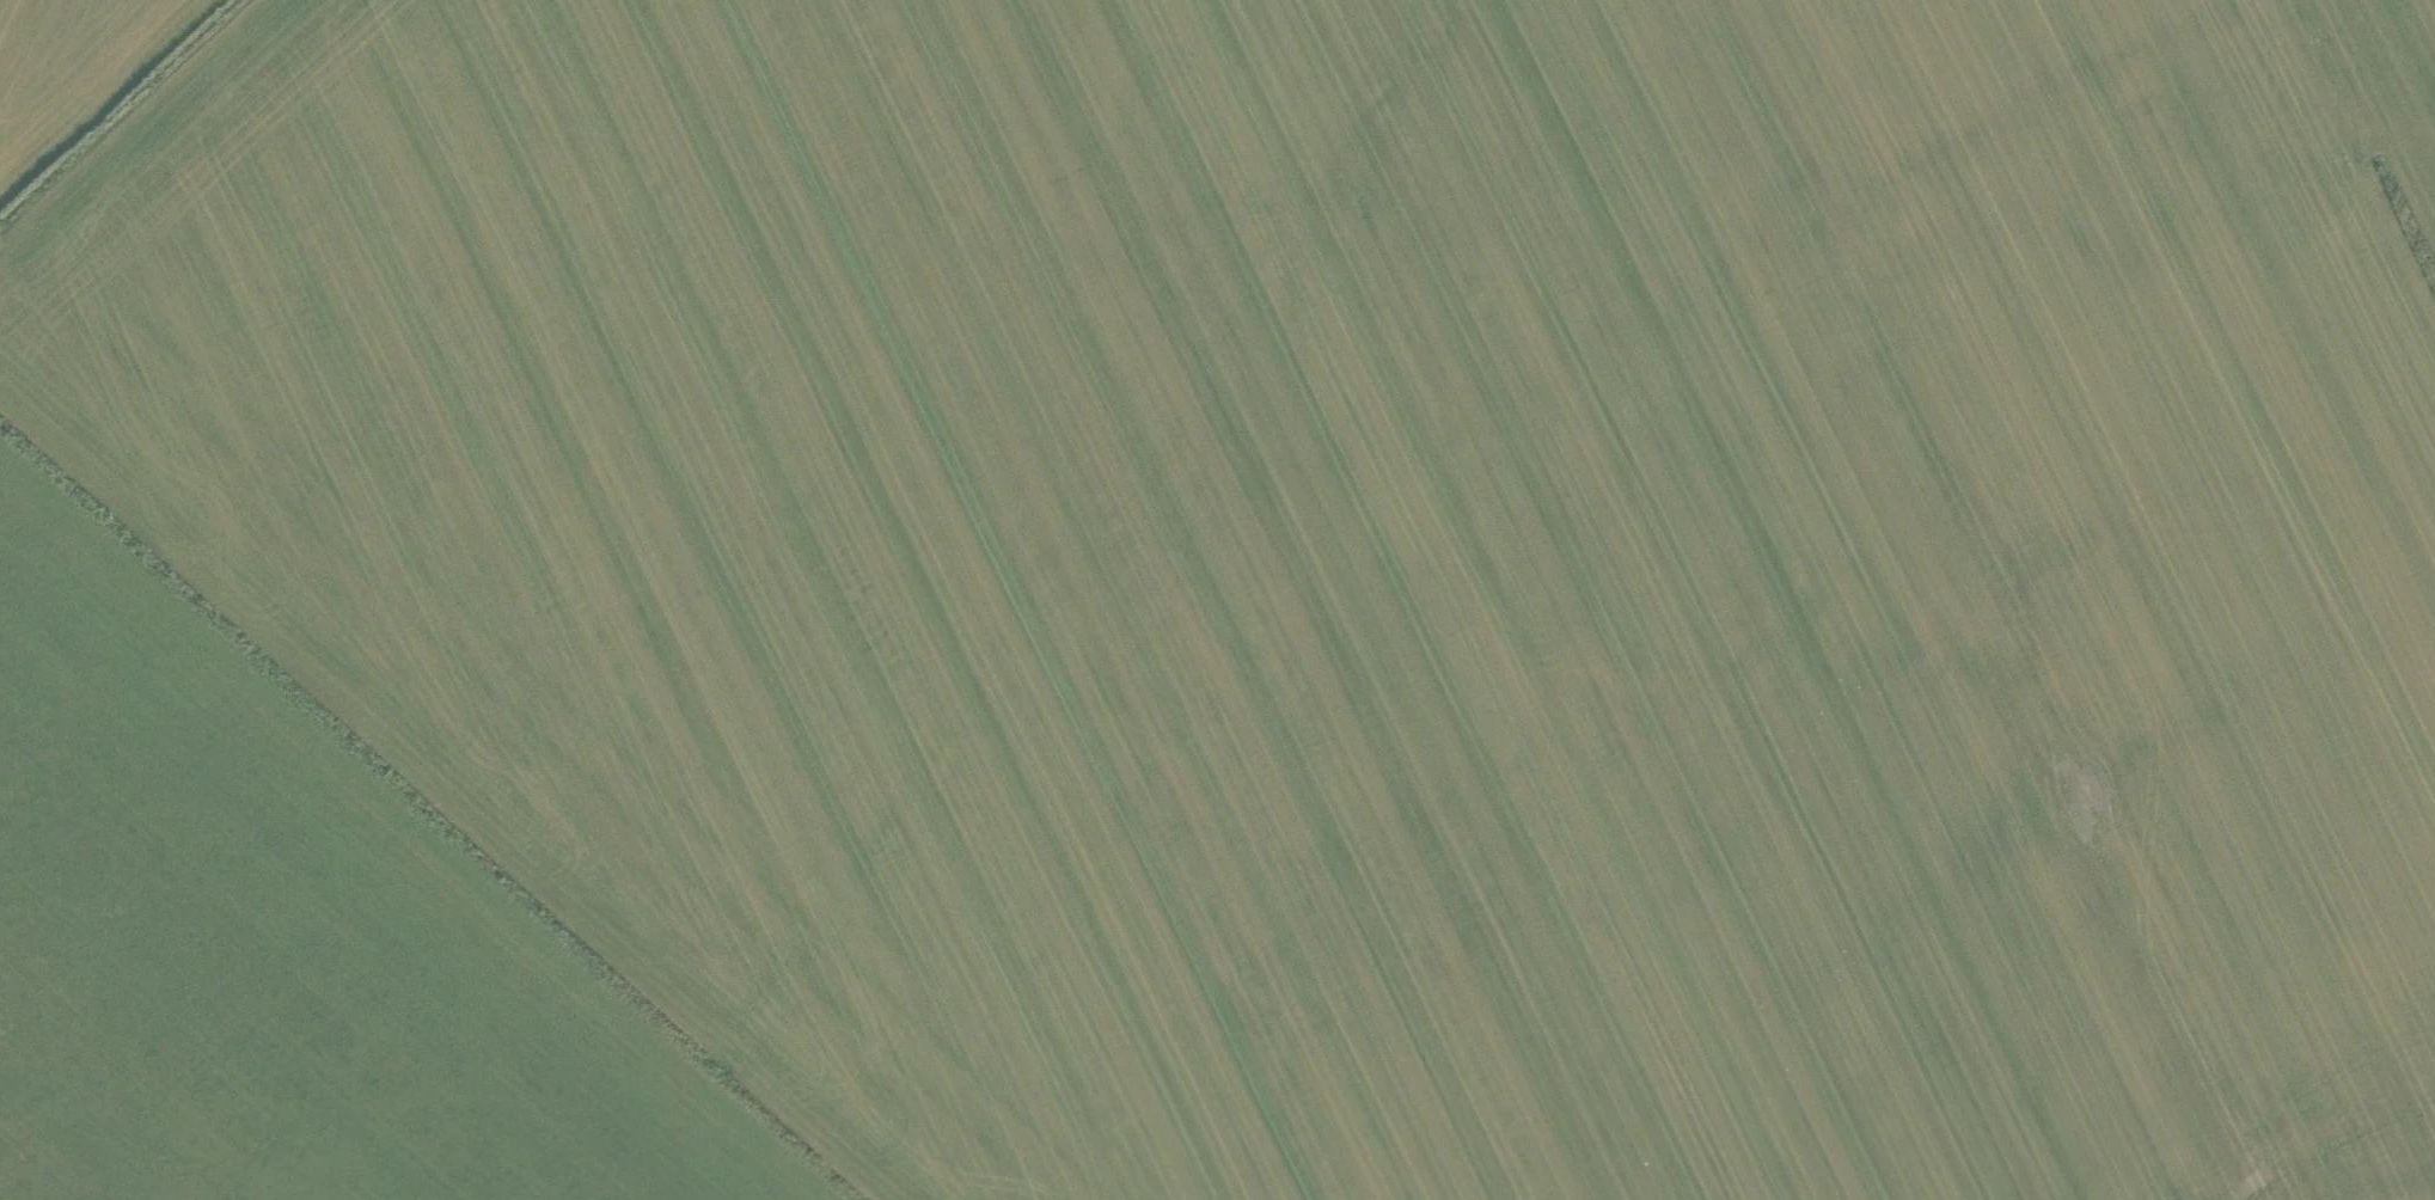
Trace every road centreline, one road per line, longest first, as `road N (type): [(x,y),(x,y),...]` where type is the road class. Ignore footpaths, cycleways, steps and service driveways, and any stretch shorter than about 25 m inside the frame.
road 1 (track): [(2434,120),(2322,175),(2255,177)]

